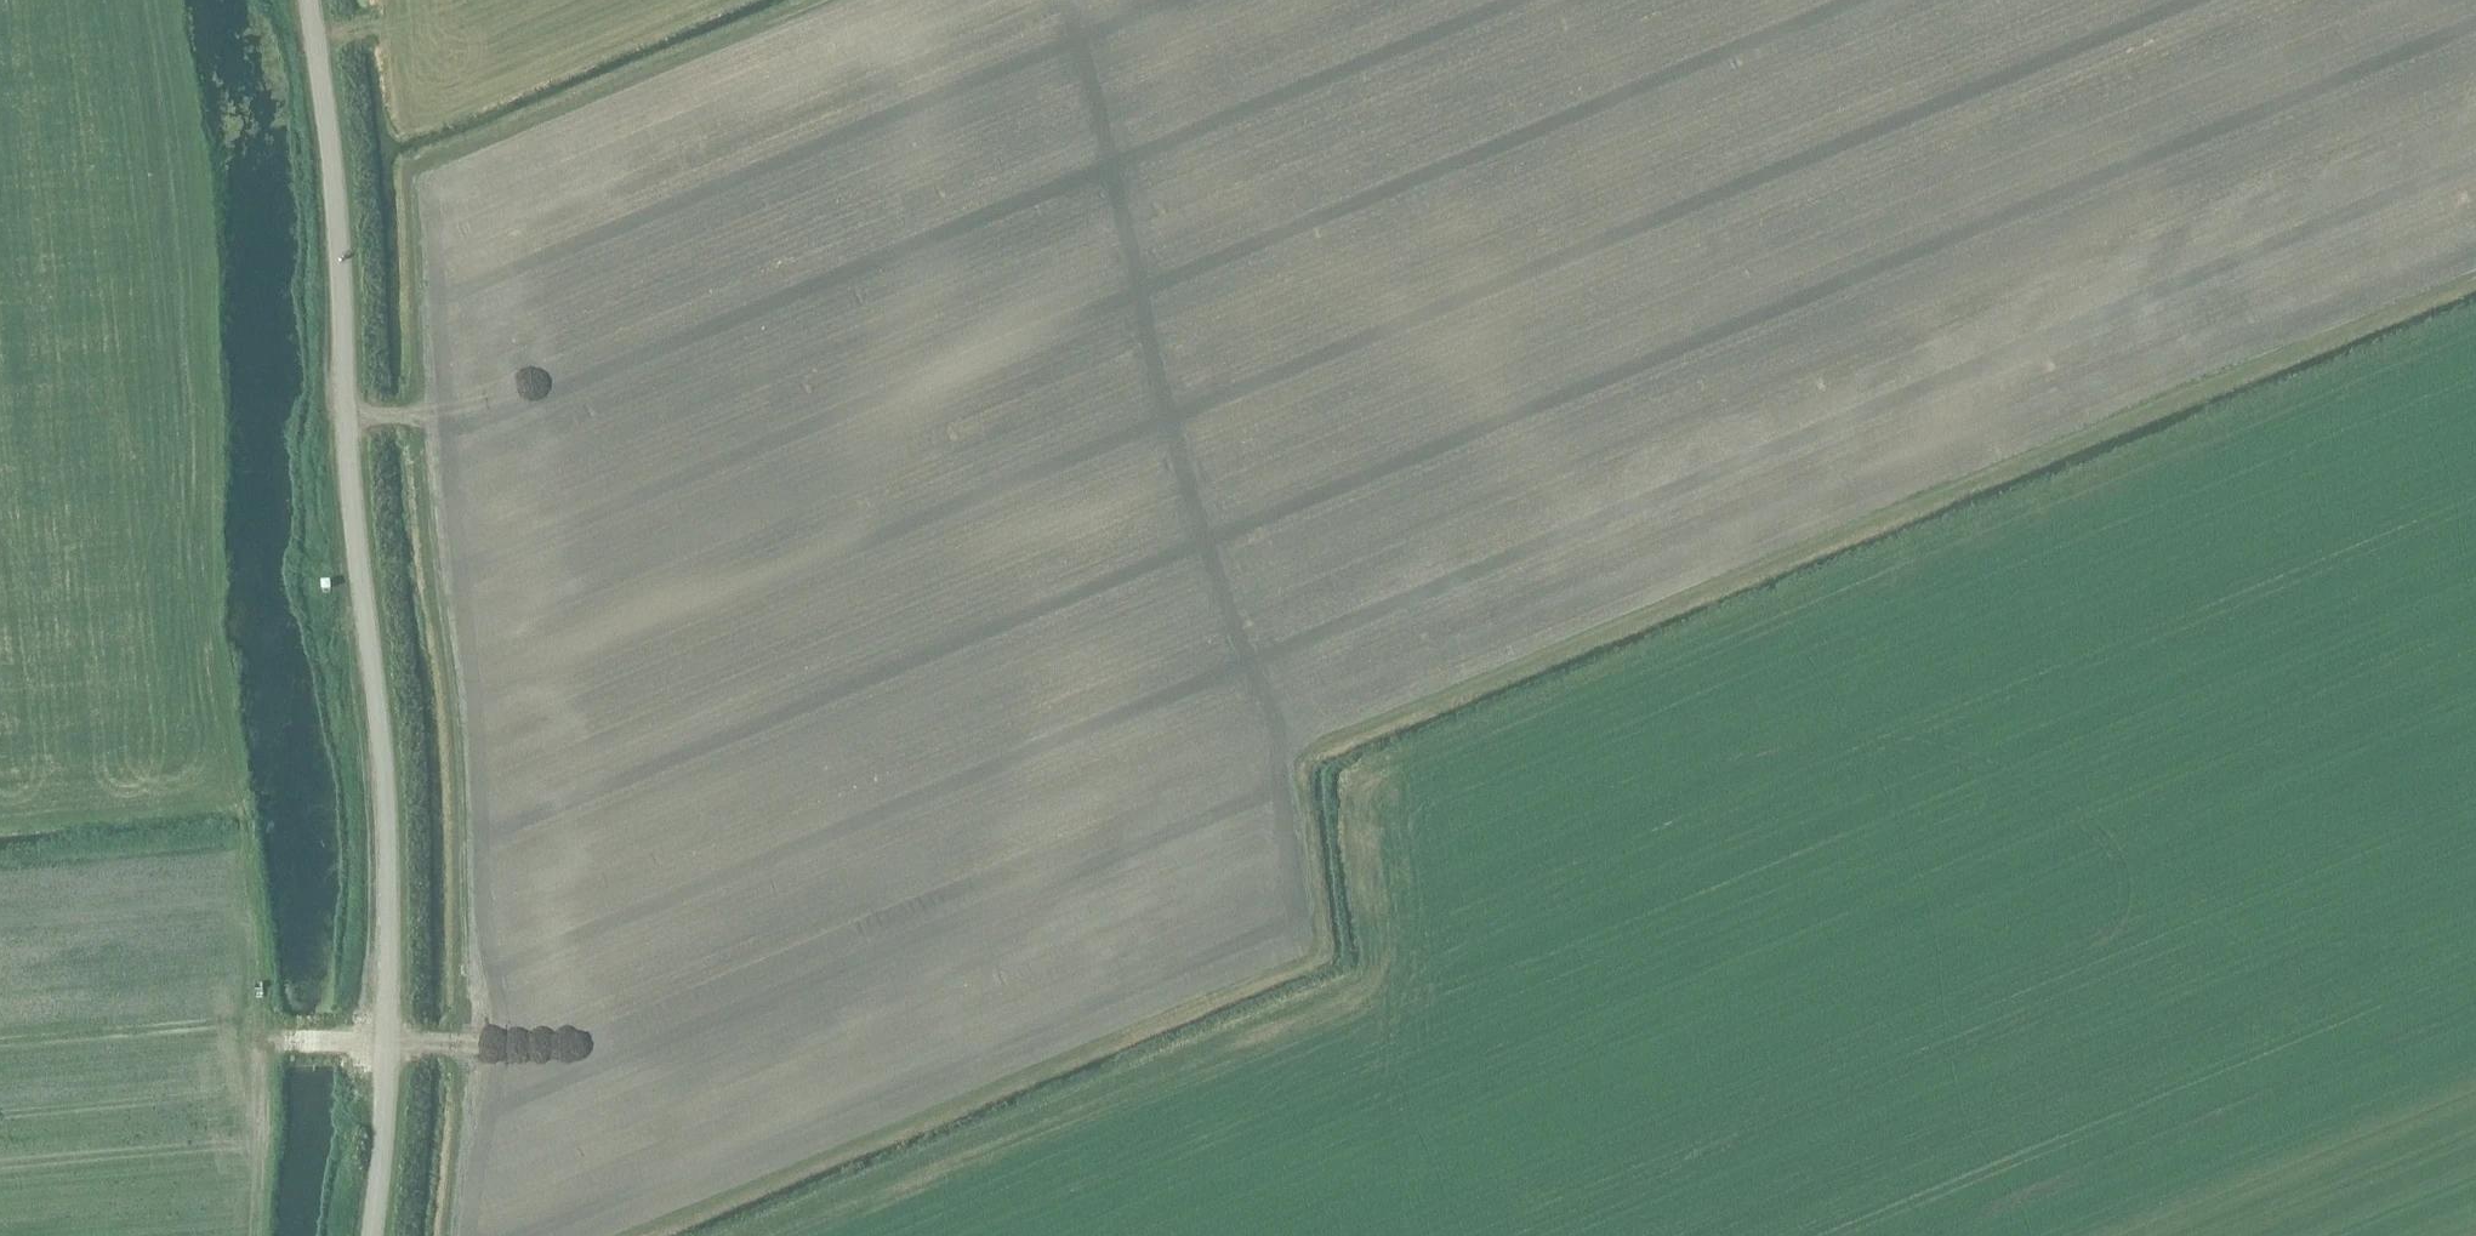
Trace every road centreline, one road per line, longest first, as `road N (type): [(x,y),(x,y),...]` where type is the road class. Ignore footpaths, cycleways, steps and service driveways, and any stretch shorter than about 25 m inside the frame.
road 1 (unclassified): [(378,1235),(389,1047),(384,746),(360,543),(339,216),(312,0)]
road 2 (track): [(293,1033),(485,1042)]

